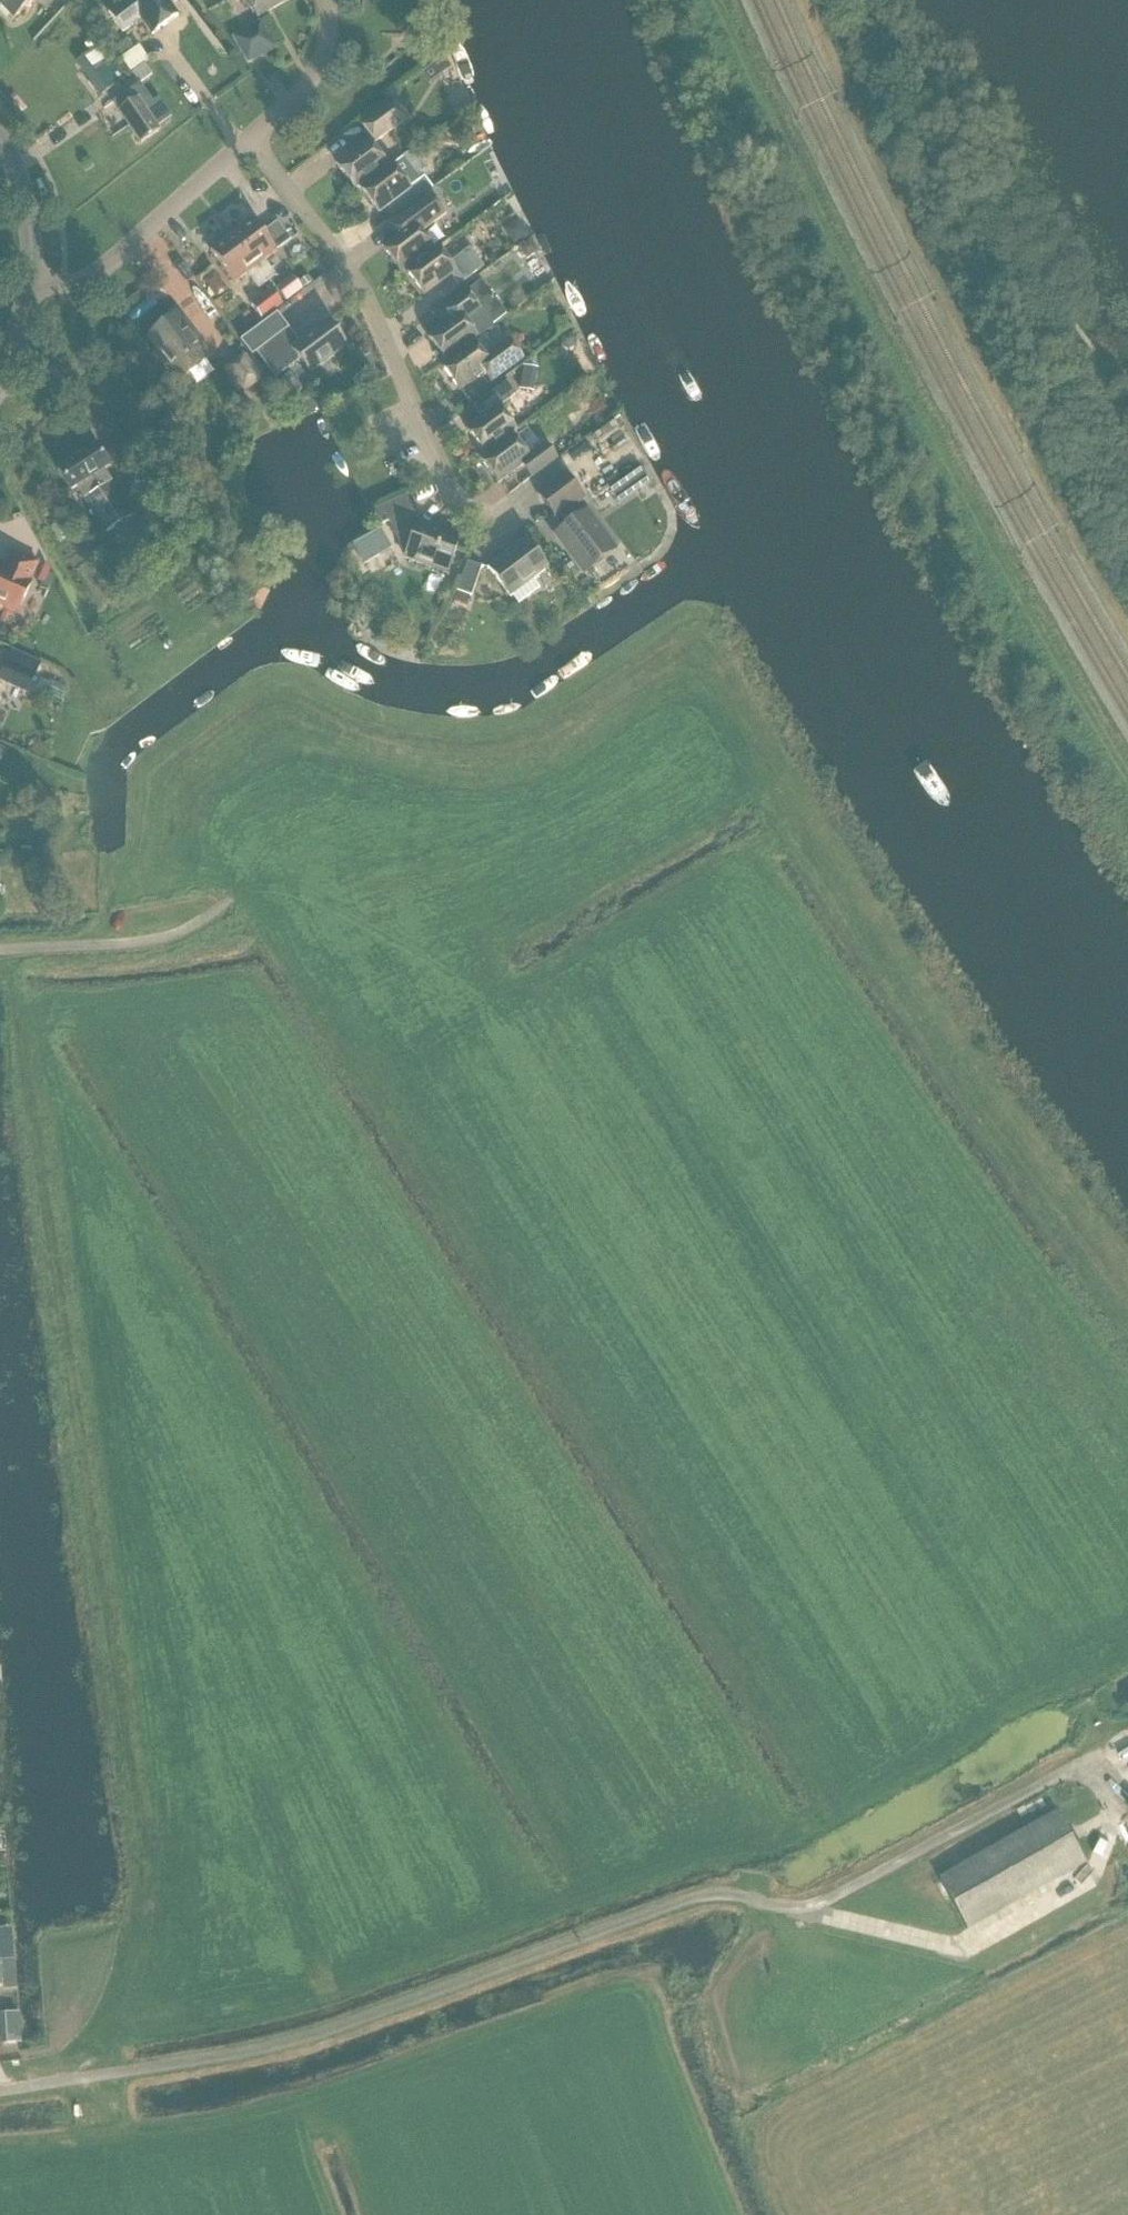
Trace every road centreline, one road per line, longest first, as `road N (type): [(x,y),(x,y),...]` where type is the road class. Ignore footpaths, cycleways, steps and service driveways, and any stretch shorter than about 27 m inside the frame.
road 1 (track): [(1127,779),(883,346),(715,0)]
road 2 (unclassified): [(0,2090),(268,2047),(692,1899),(750,1899)]
road 3 (residential): [(522,518),(461,512),(360,287),(250,140)]
road 4 (residential): [(30,278),(68,279),(104,266),(250,140)]
road 5 (residential): [(250,140),(324,61),(327,0)]
road 6 (tertiary): [(30,278),(25,199),(0,140)]

